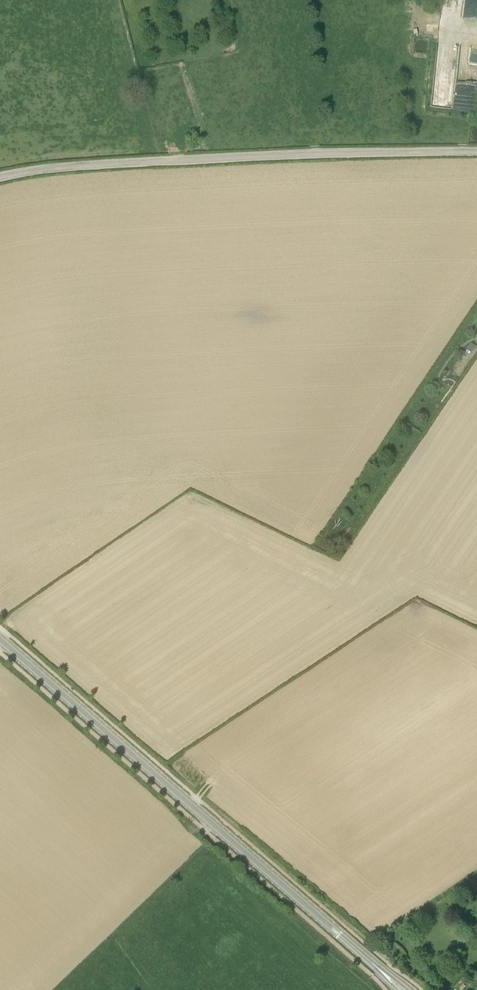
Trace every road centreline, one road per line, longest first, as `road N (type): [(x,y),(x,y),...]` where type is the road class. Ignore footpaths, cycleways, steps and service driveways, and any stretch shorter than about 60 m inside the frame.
road 1 (secondary): [(402,989),(0,640)]
road 2 (unclassified): [(0,177),(133,163),(476,152)]

